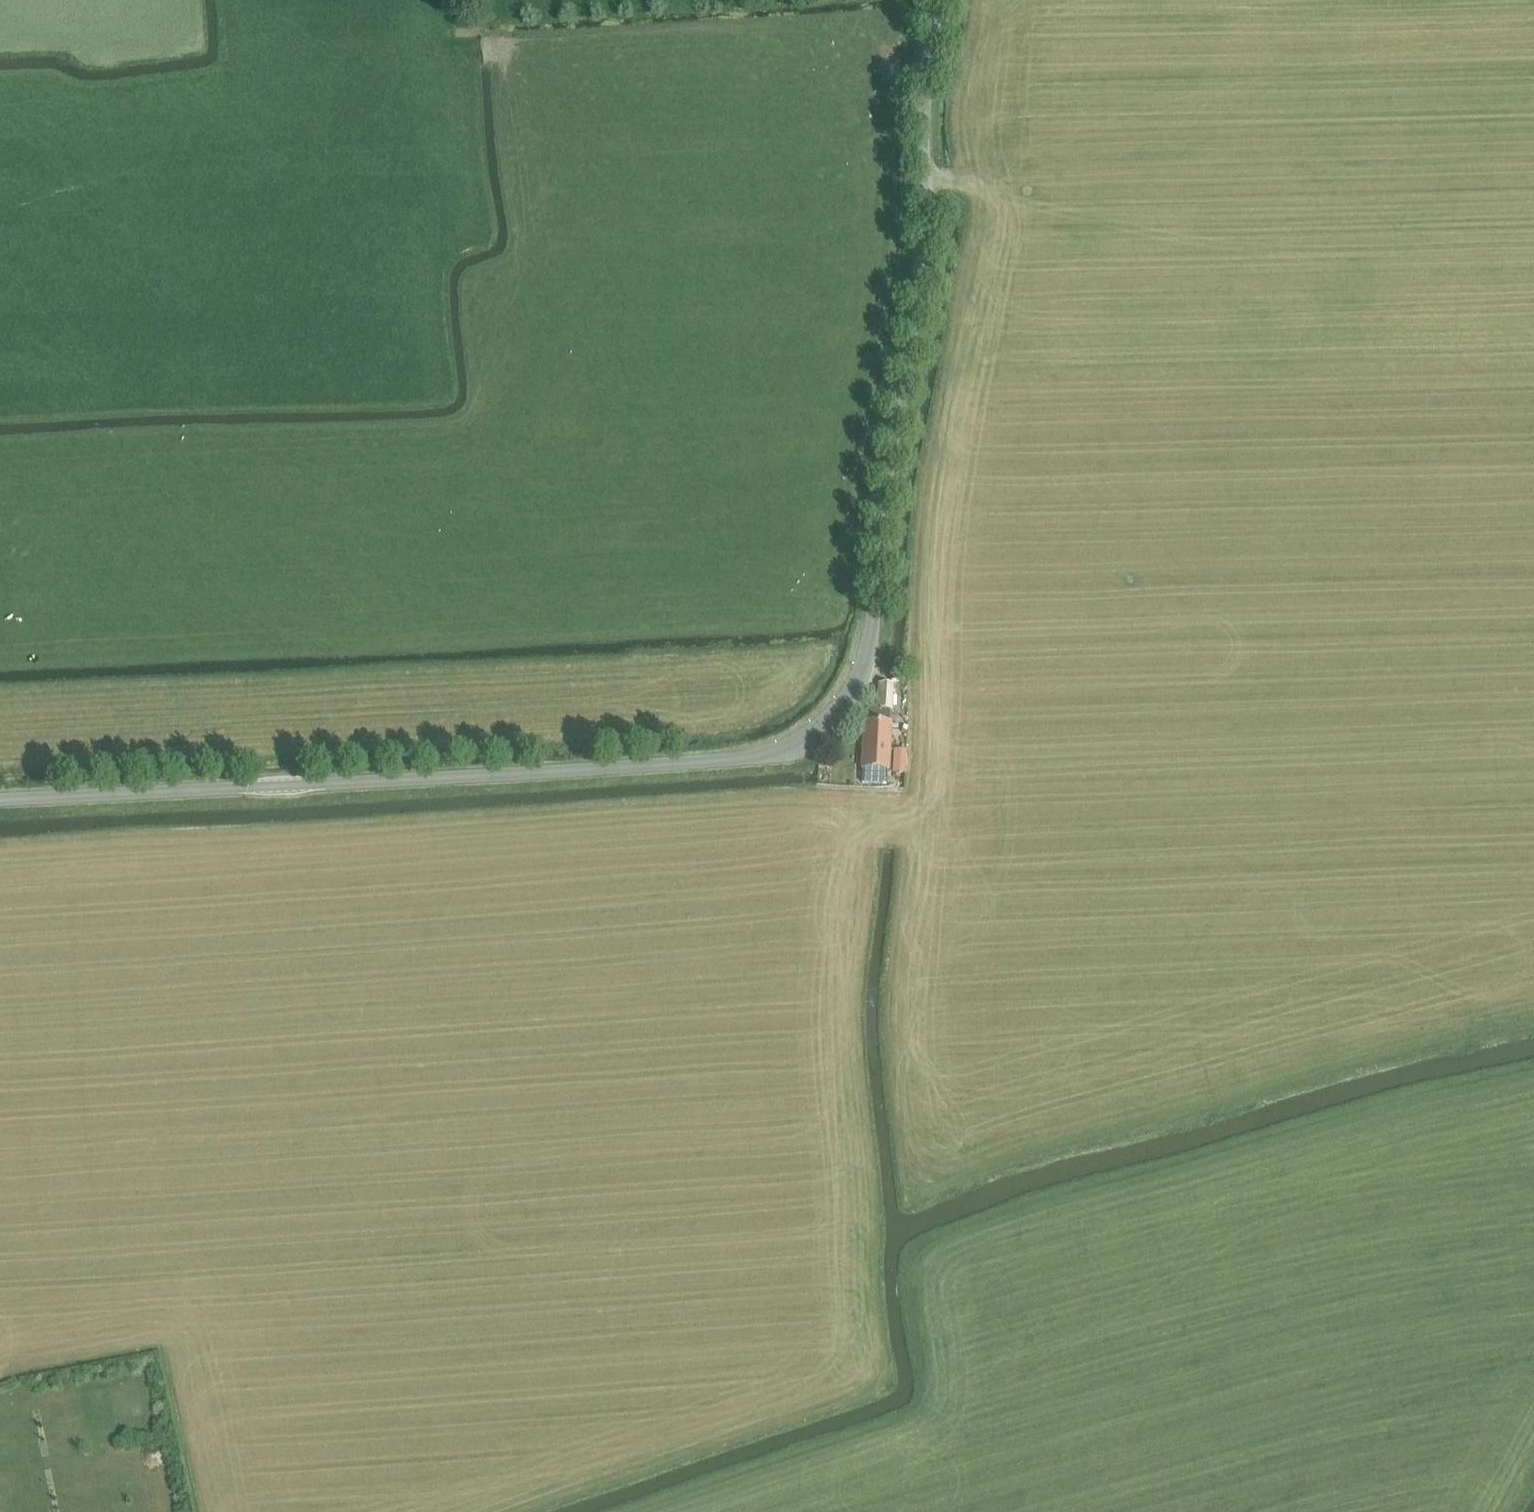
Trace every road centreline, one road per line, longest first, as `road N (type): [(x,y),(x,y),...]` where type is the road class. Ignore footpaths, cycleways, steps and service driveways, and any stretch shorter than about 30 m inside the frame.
road 1 (unclassified): [(0,806),(762,763),(831,736),(870,662),(908,362),(925,189),(926,69),(939,0)]

